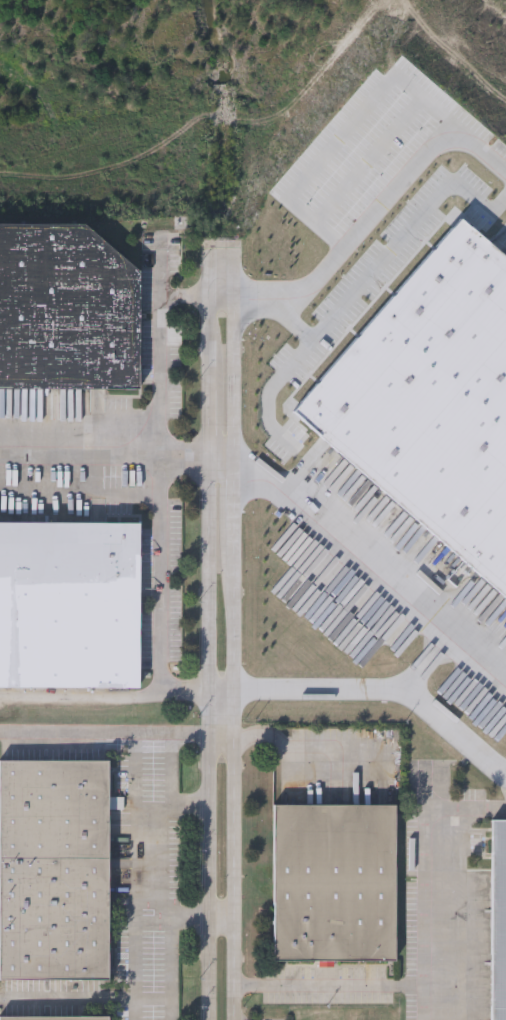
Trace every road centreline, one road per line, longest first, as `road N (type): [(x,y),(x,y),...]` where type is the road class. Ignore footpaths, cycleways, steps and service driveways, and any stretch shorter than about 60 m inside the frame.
road 1 (tertiary): [(233,1019),(240,280),(226,269),(214,282)]
road 2 (tertiary): [(214,282),(207,1019)]

